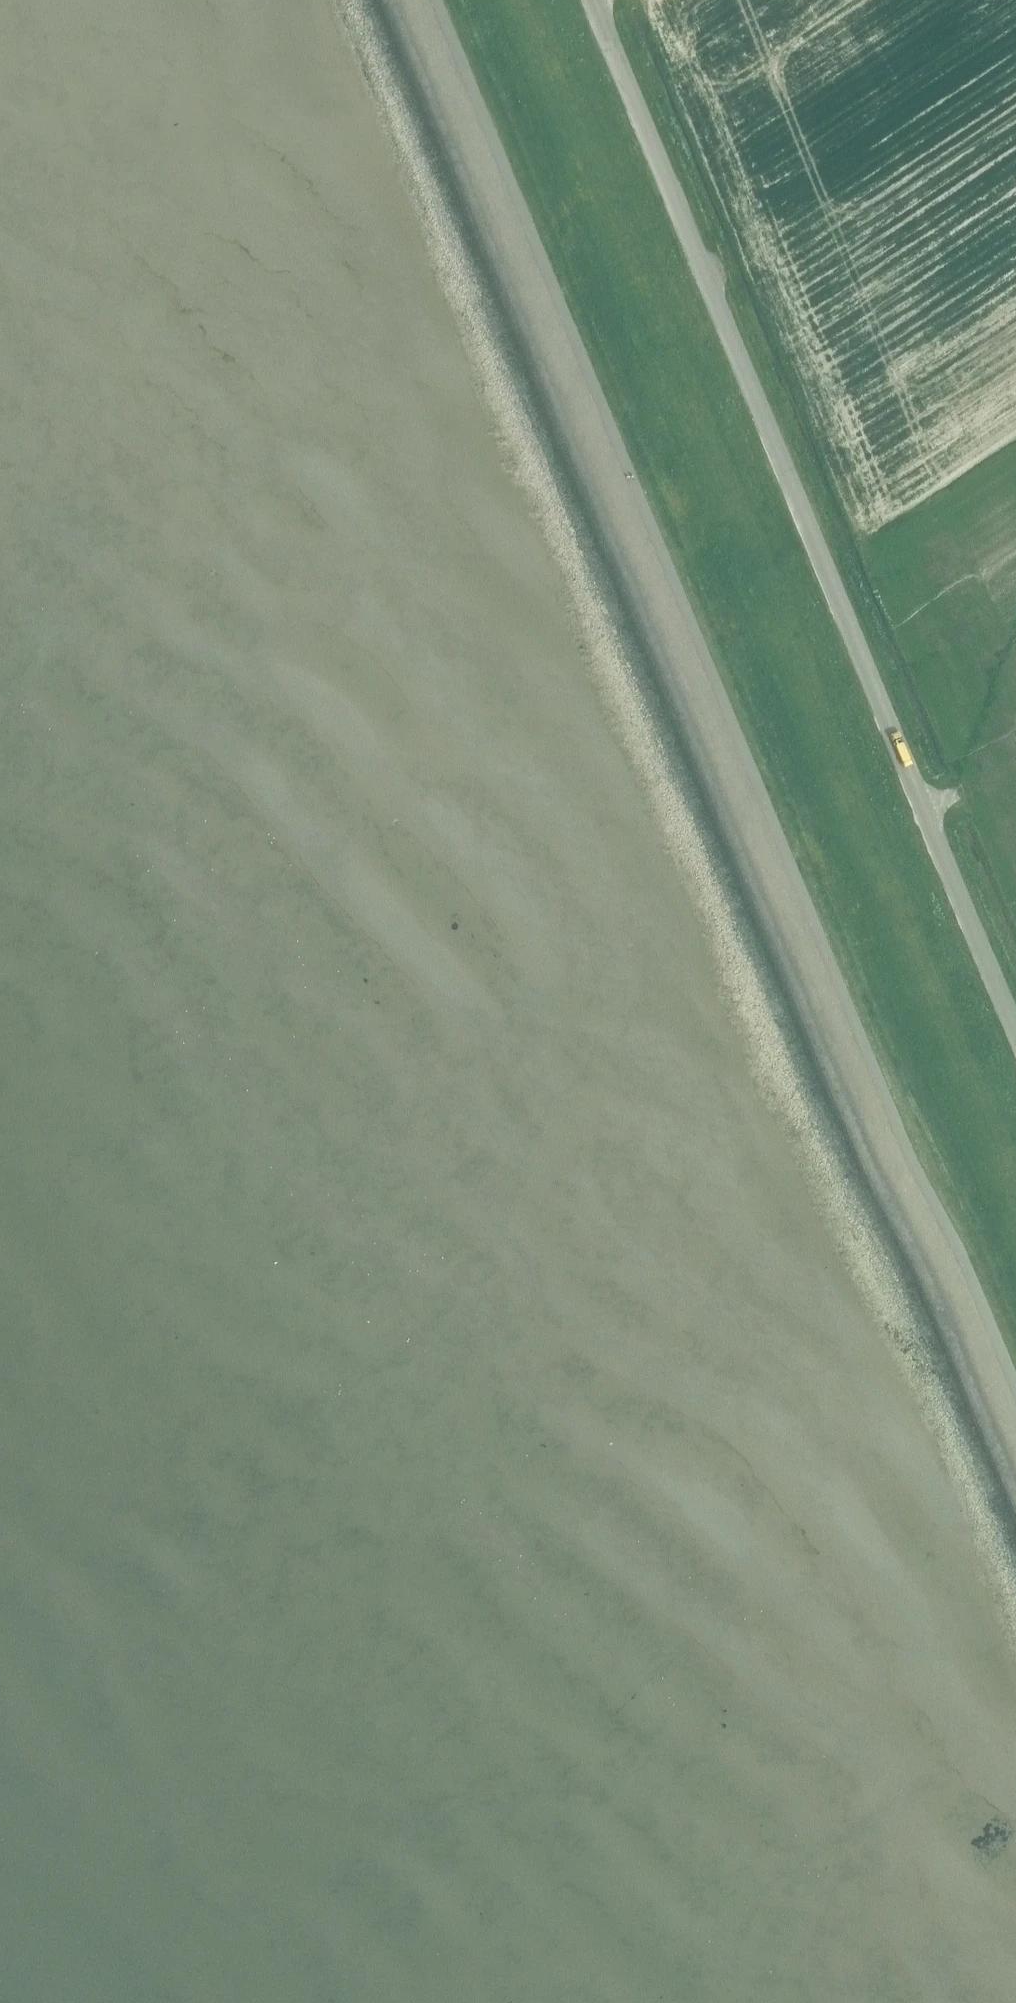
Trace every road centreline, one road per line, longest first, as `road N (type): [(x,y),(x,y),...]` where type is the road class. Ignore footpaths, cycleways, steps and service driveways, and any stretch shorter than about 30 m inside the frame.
road 1 (unclassified): [(1015,1031),(596,0)]

